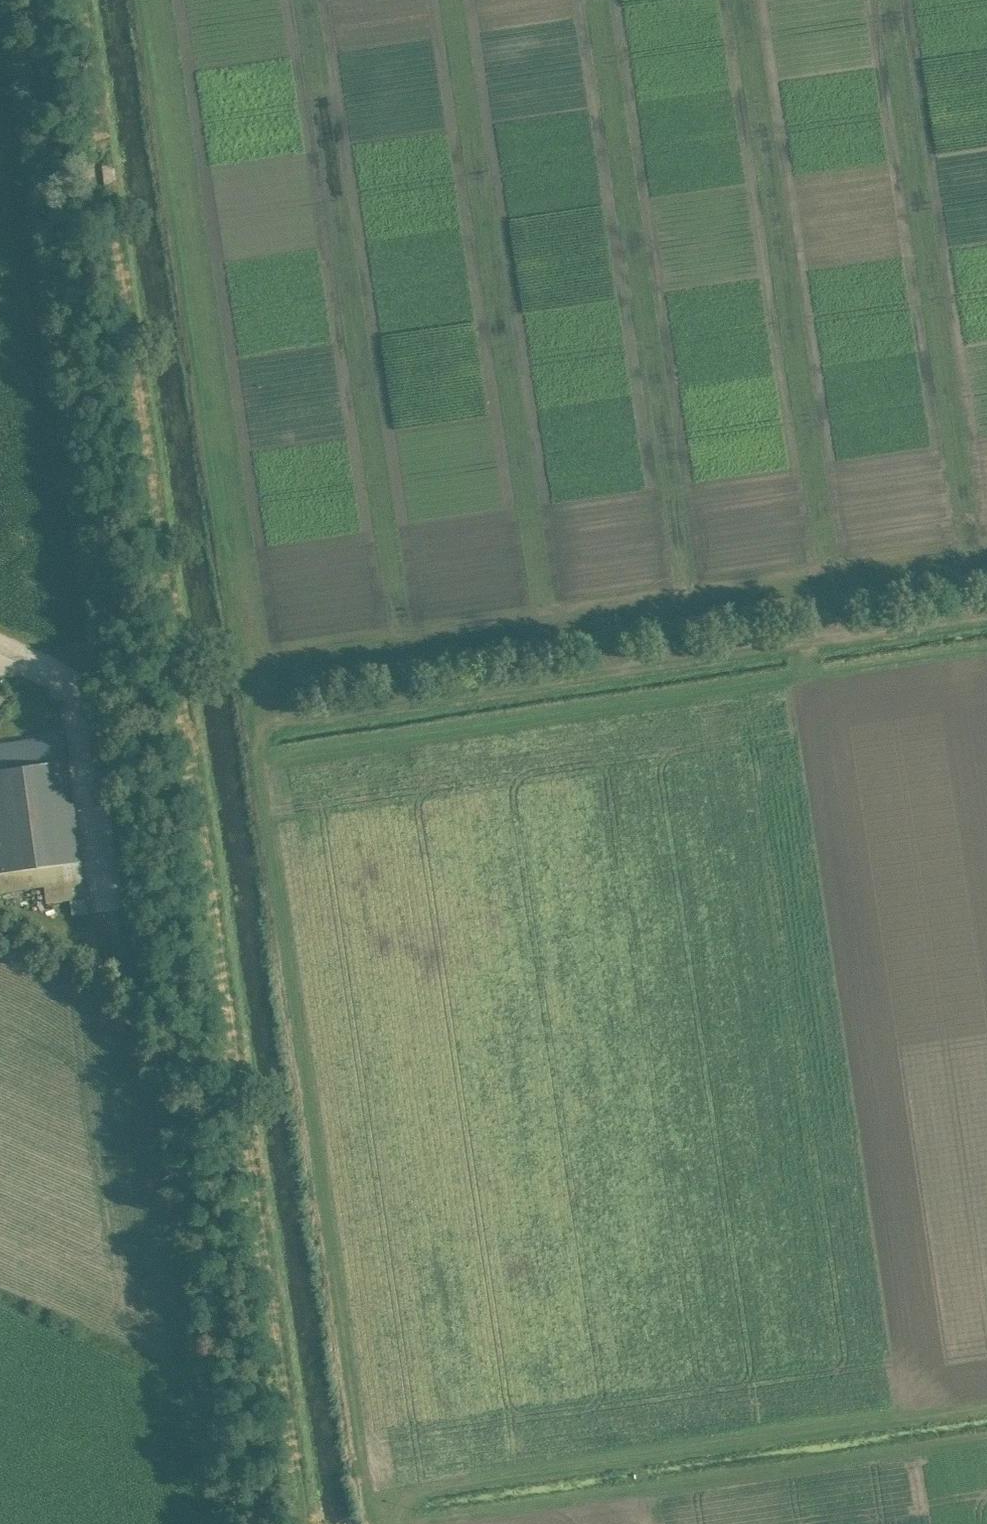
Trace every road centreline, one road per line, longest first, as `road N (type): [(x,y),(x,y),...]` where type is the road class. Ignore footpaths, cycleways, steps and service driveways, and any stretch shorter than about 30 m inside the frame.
road 1 (track): [(84,0),(104,121),(96,181),(117,230),(312,1523)]
road 2 (track): [(986,621),(320,722)]

